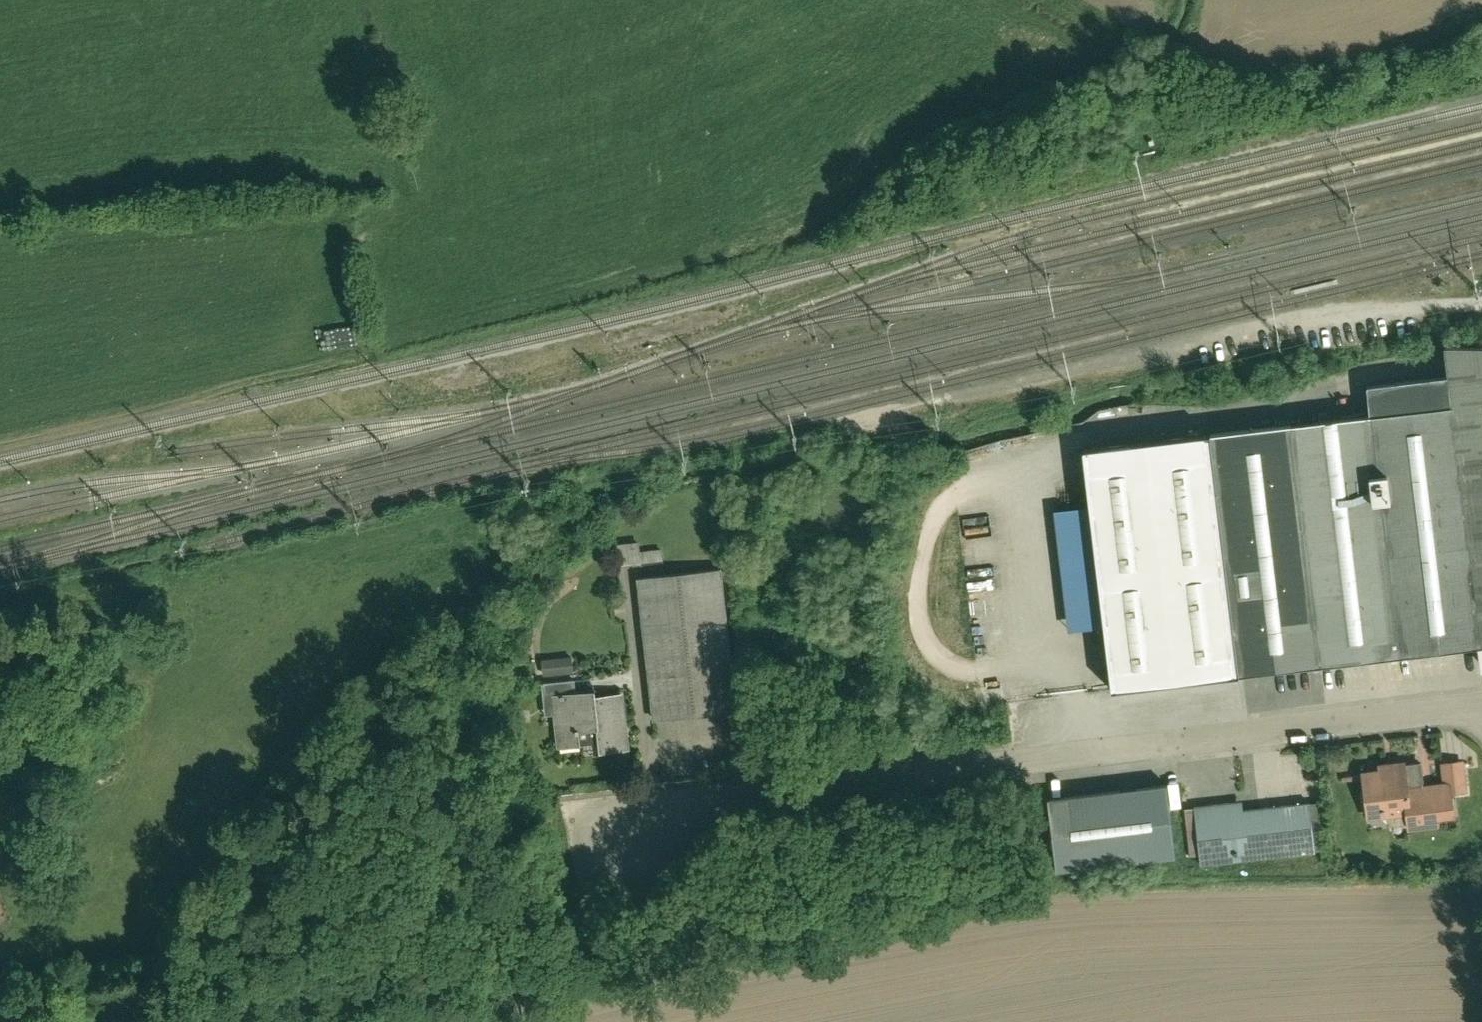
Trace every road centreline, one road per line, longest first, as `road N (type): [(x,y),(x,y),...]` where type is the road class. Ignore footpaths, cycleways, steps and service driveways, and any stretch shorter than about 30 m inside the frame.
road 1 (residential): [(633,843),(702,797),(1481,713)]

